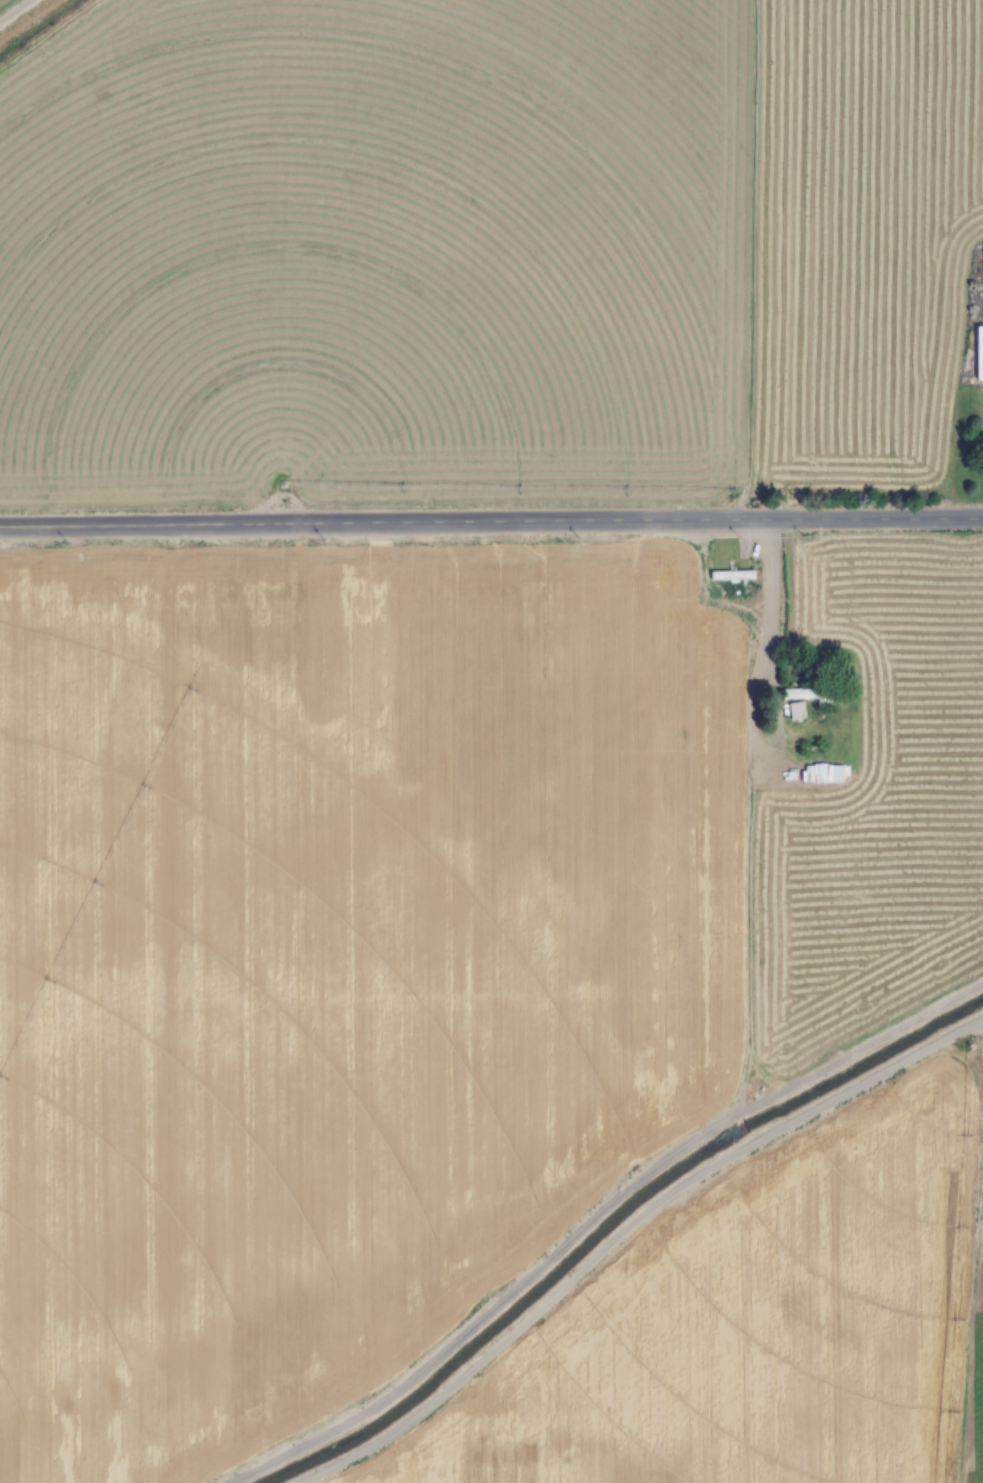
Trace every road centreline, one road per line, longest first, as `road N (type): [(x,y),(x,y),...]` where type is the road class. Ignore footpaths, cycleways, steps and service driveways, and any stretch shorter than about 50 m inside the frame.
road 1 (tertiary): [(0,528),(982,519)]

